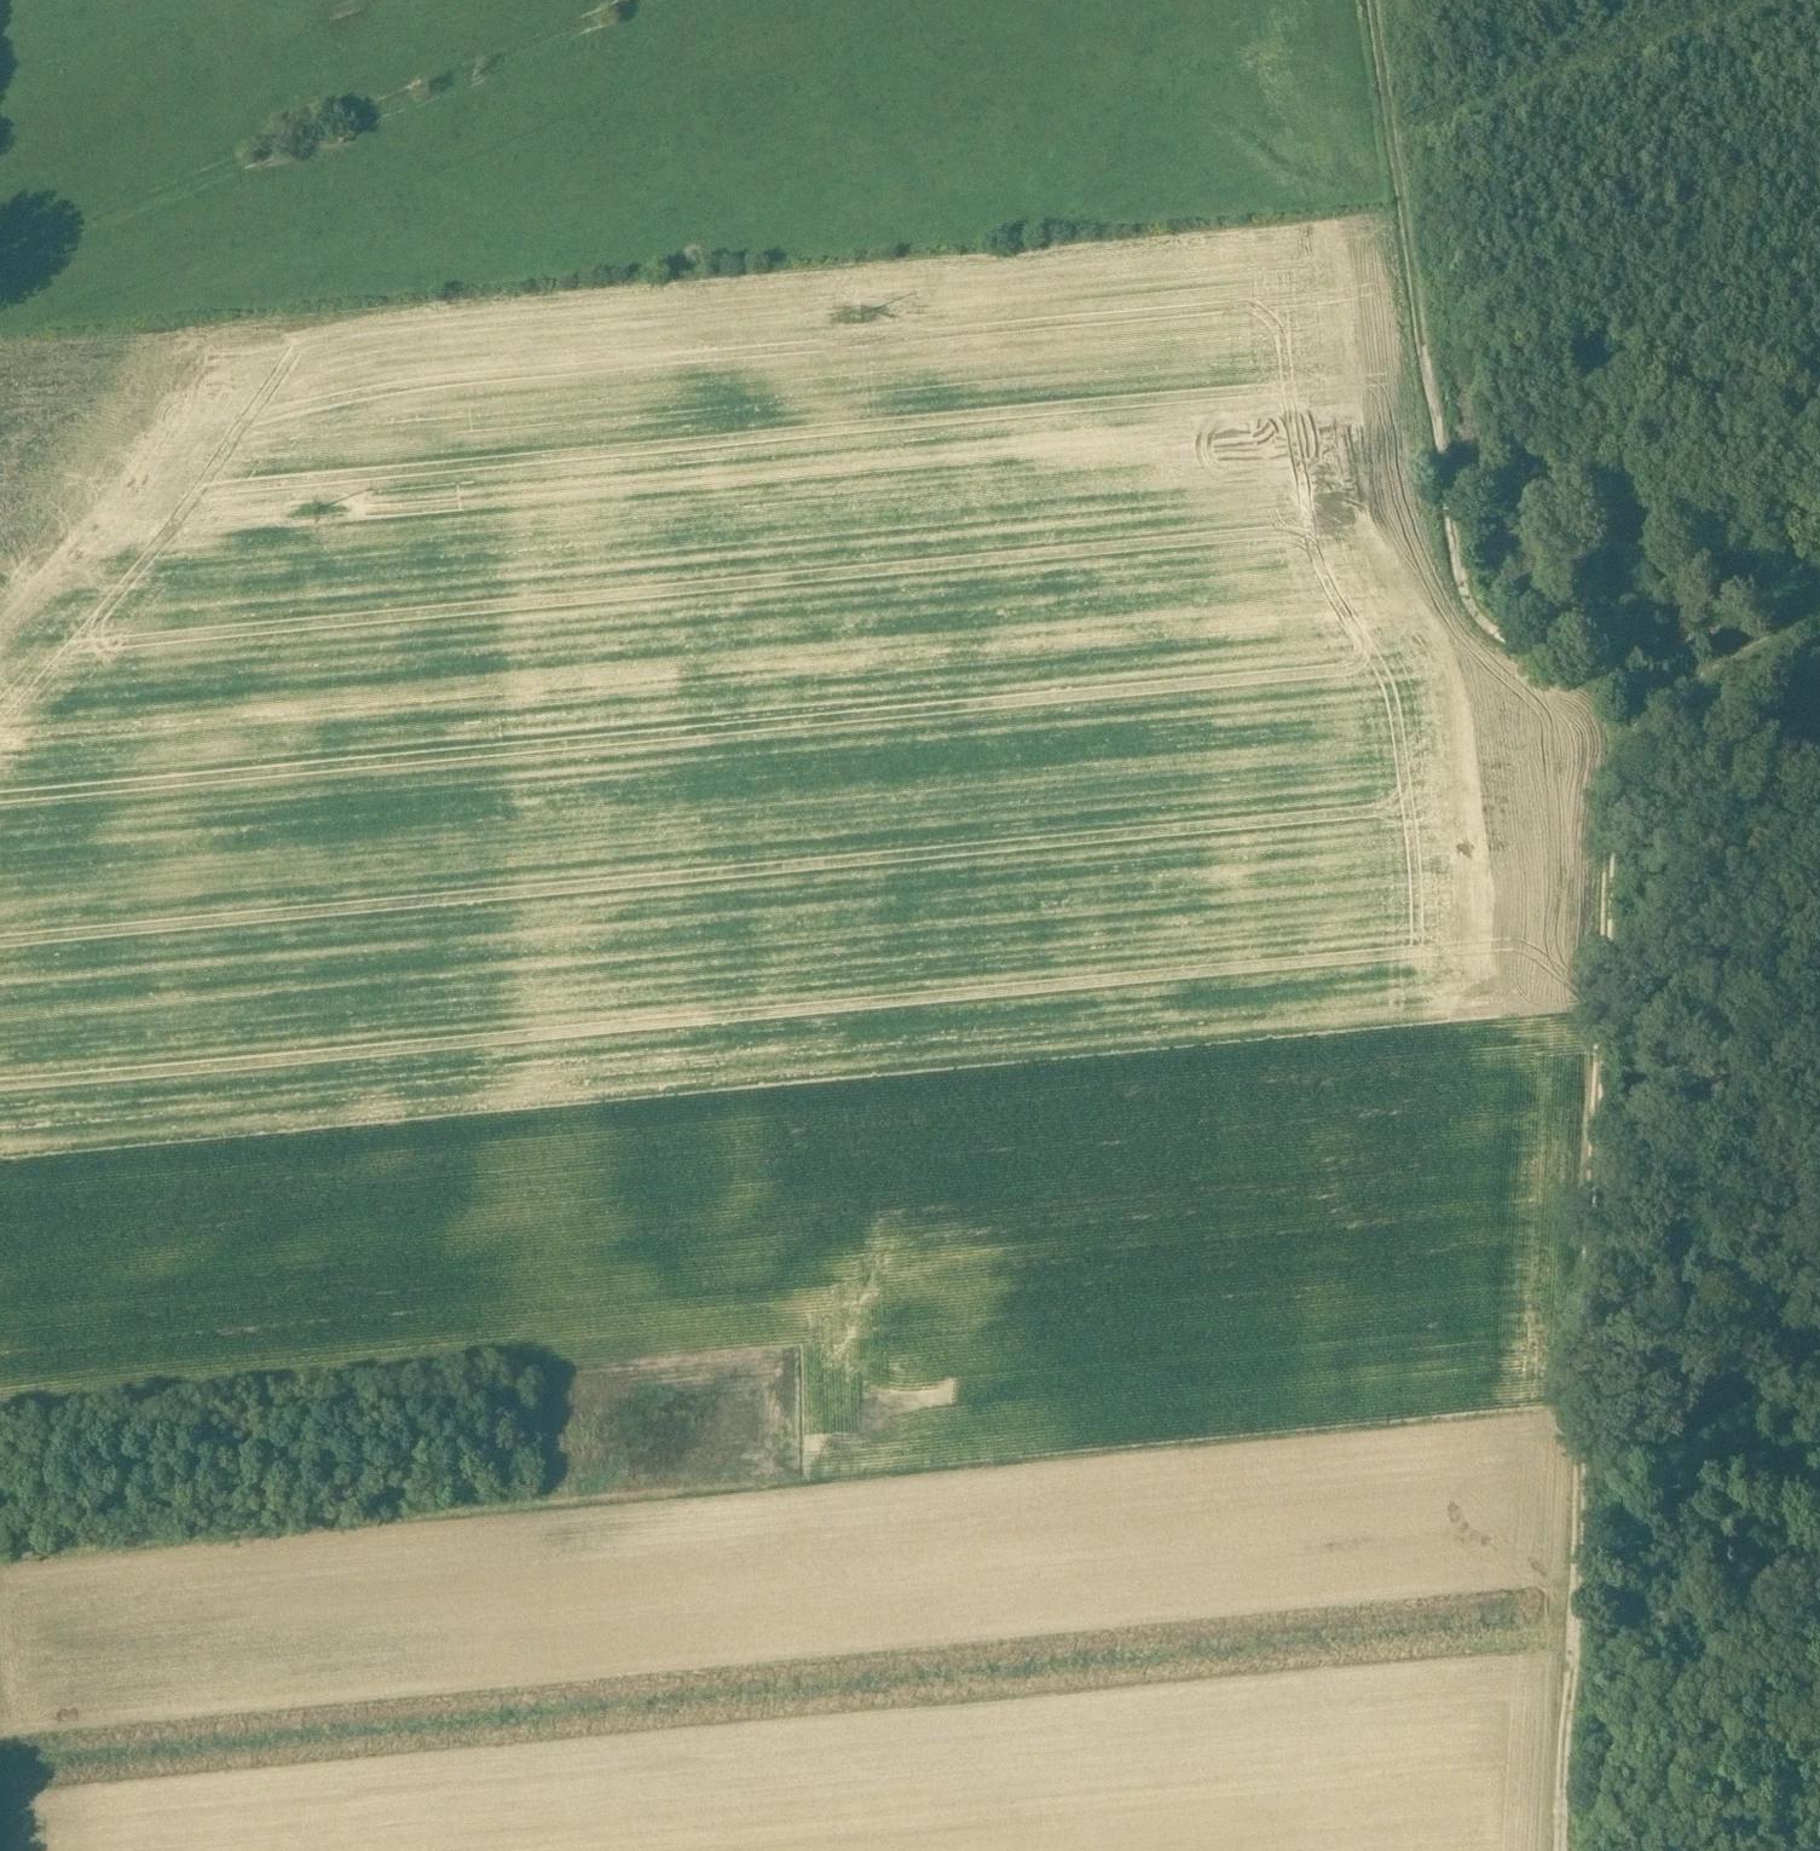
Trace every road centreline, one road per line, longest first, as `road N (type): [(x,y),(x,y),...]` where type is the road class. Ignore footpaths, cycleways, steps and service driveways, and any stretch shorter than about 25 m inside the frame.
road 1 (track): [(1566,1850),(1614,777),(1653,716),(1634,683),(1497,632),(1467,599),(1376,0)]
road 2 (track): [(1653,716),(1695,682),(1819,609)]

